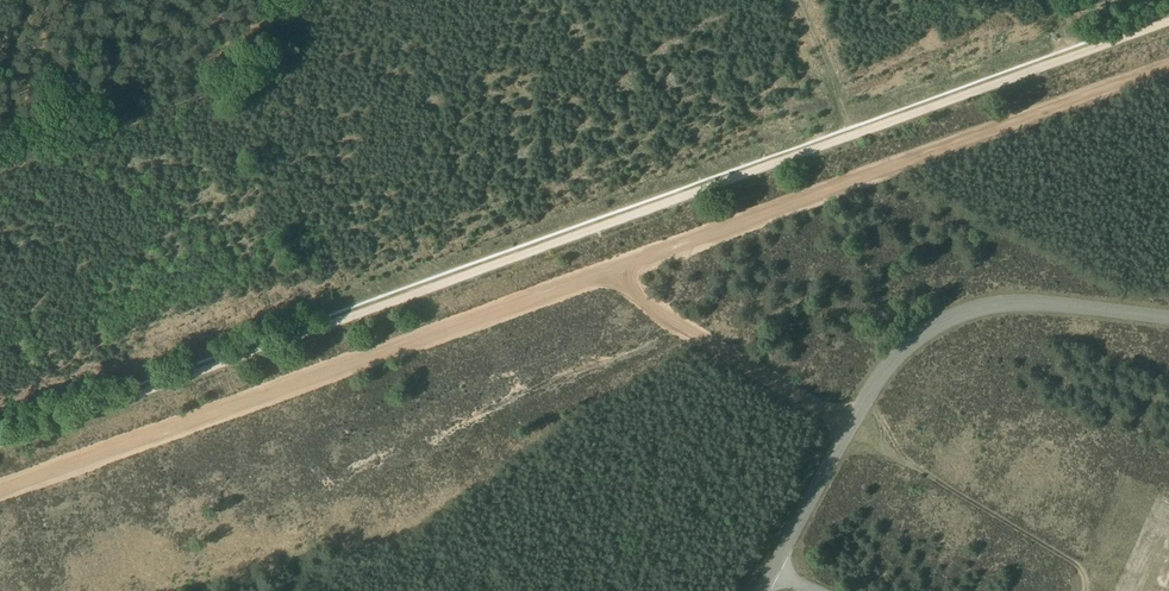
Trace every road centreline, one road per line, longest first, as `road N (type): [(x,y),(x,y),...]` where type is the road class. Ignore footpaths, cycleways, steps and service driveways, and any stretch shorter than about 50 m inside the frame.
road 1 (track): [(0,445),(1168,22)]
road 2 (track): [(0,489),(1168,67)]
road 3 (track): [(851,424),(606,270)]
road 4 (track): [(797,0),(850,138)]

